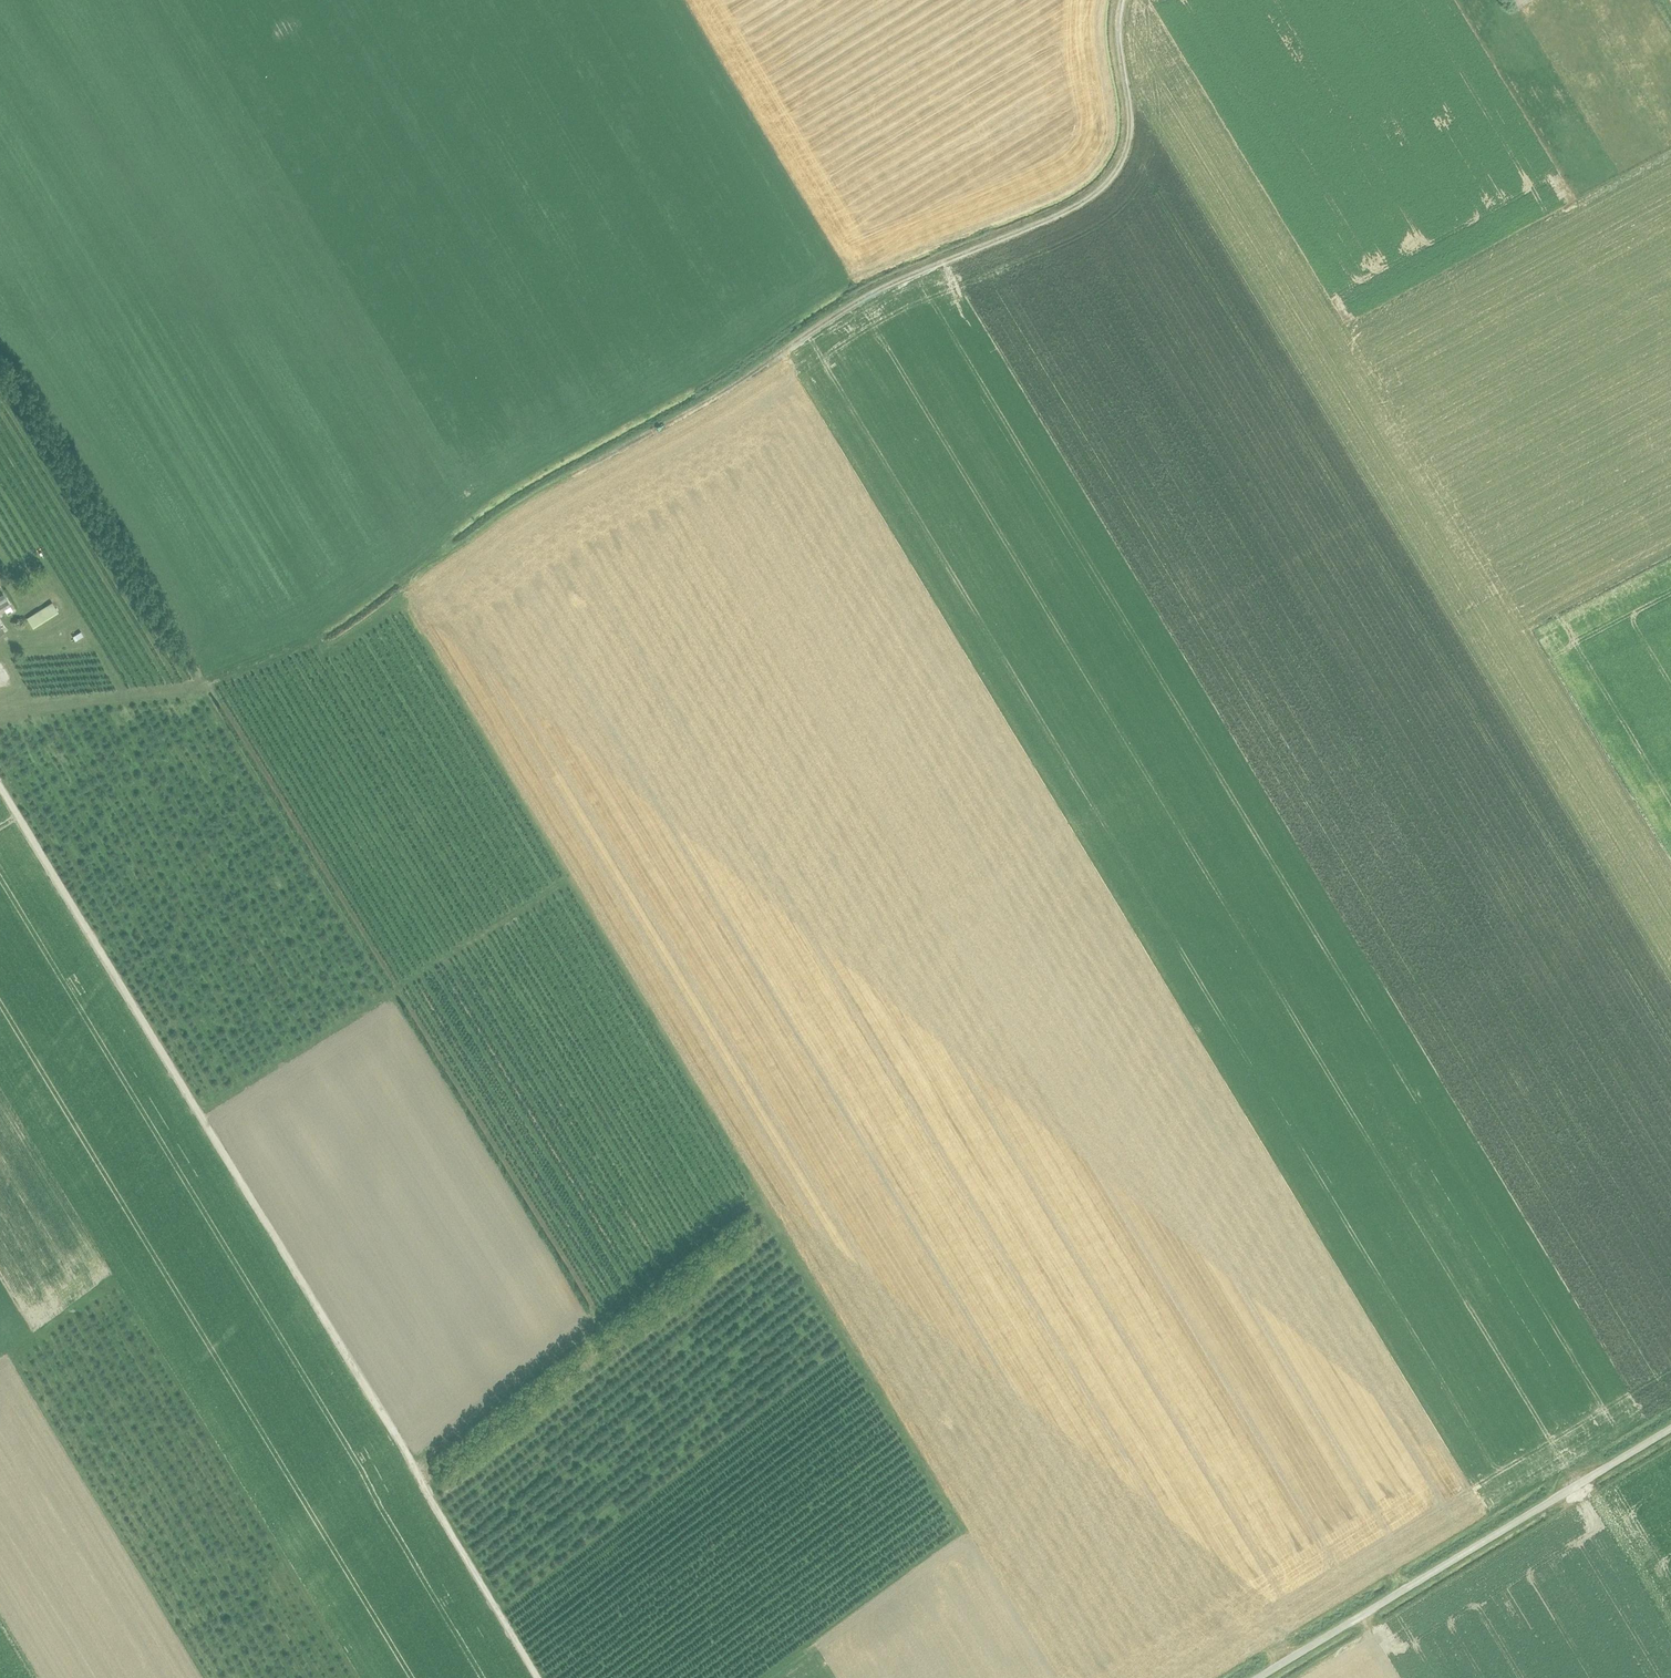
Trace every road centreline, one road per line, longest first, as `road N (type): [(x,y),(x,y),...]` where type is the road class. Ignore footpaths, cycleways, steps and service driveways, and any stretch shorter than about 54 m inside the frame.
road 1 (unclassified): [(1257,1677),(1670,1428)]

